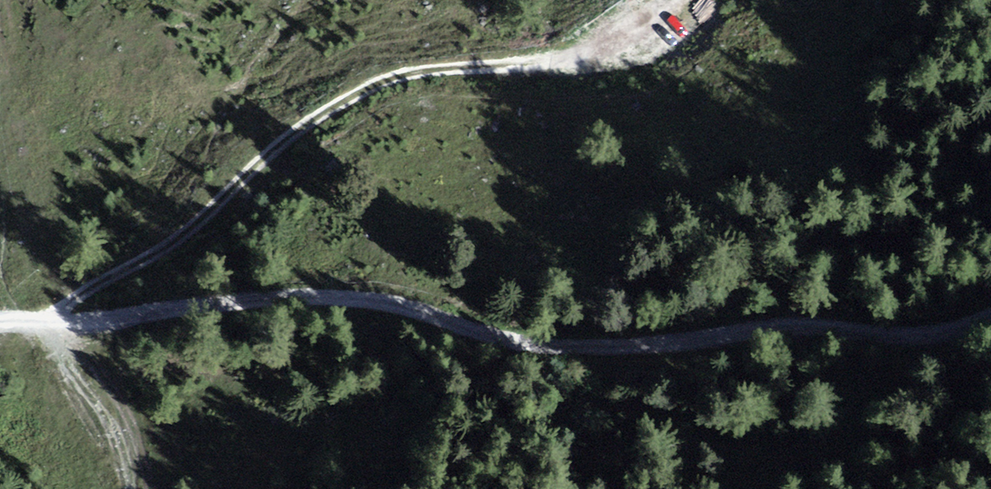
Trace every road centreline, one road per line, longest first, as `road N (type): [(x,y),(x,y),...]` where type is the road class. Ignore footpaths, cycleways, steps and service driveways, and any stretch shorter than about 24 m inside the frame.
road 1 (track): [(0,324),(338,309),(429,315),(537,346),(647,347),(774,330),(905,339),(990,321)]
road 2 (track): [(31,322),(136,272),(354,96),(452,72),(564,64),(645,17)]
road 3 (track): [(145,488),(131,433),(31,322)]

